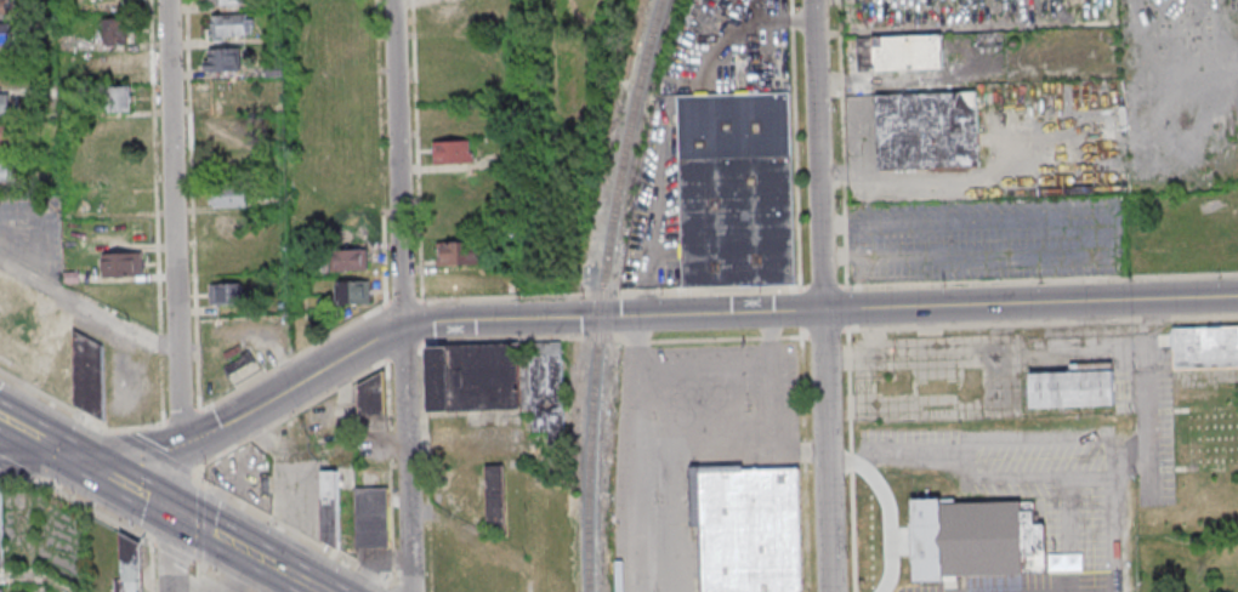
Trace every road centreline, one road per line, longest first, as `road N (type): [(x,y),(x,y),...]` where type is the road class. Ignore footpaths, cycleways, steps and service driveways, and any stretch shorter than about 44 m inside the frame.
road 1 (tertiary): [(1237,296),(402,324),(176,434)]
road 2 (residential): [(410,591),(392,0)]
road 3 (residential): [(830,591),(813,0)]
road 4 (residential): [(176,434),(167,0)]
road 5 (primary): [(283,571),(172,512)]

